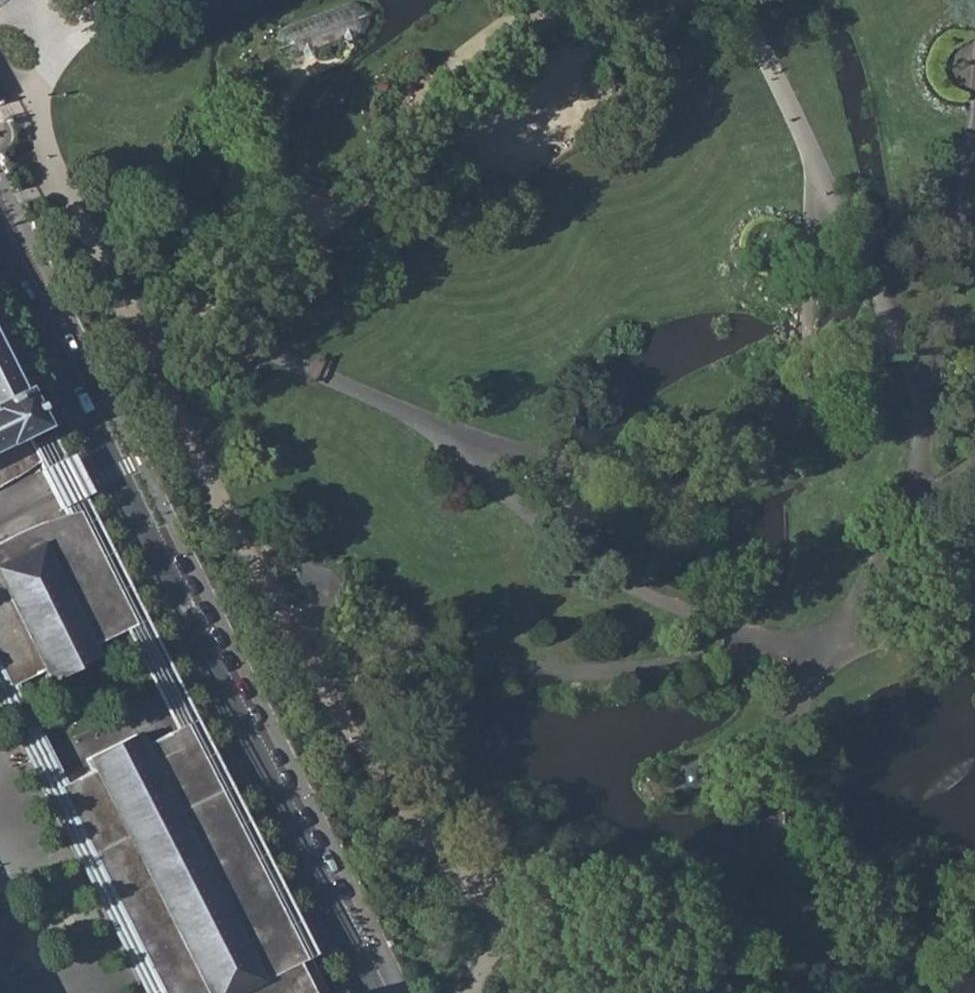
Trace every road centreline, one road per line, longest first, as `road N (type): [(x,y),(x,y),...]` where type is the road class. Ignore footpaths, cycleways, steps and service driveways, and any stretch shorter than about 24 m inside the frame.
road 1 (secondary): [(0,228),(379,992)]

